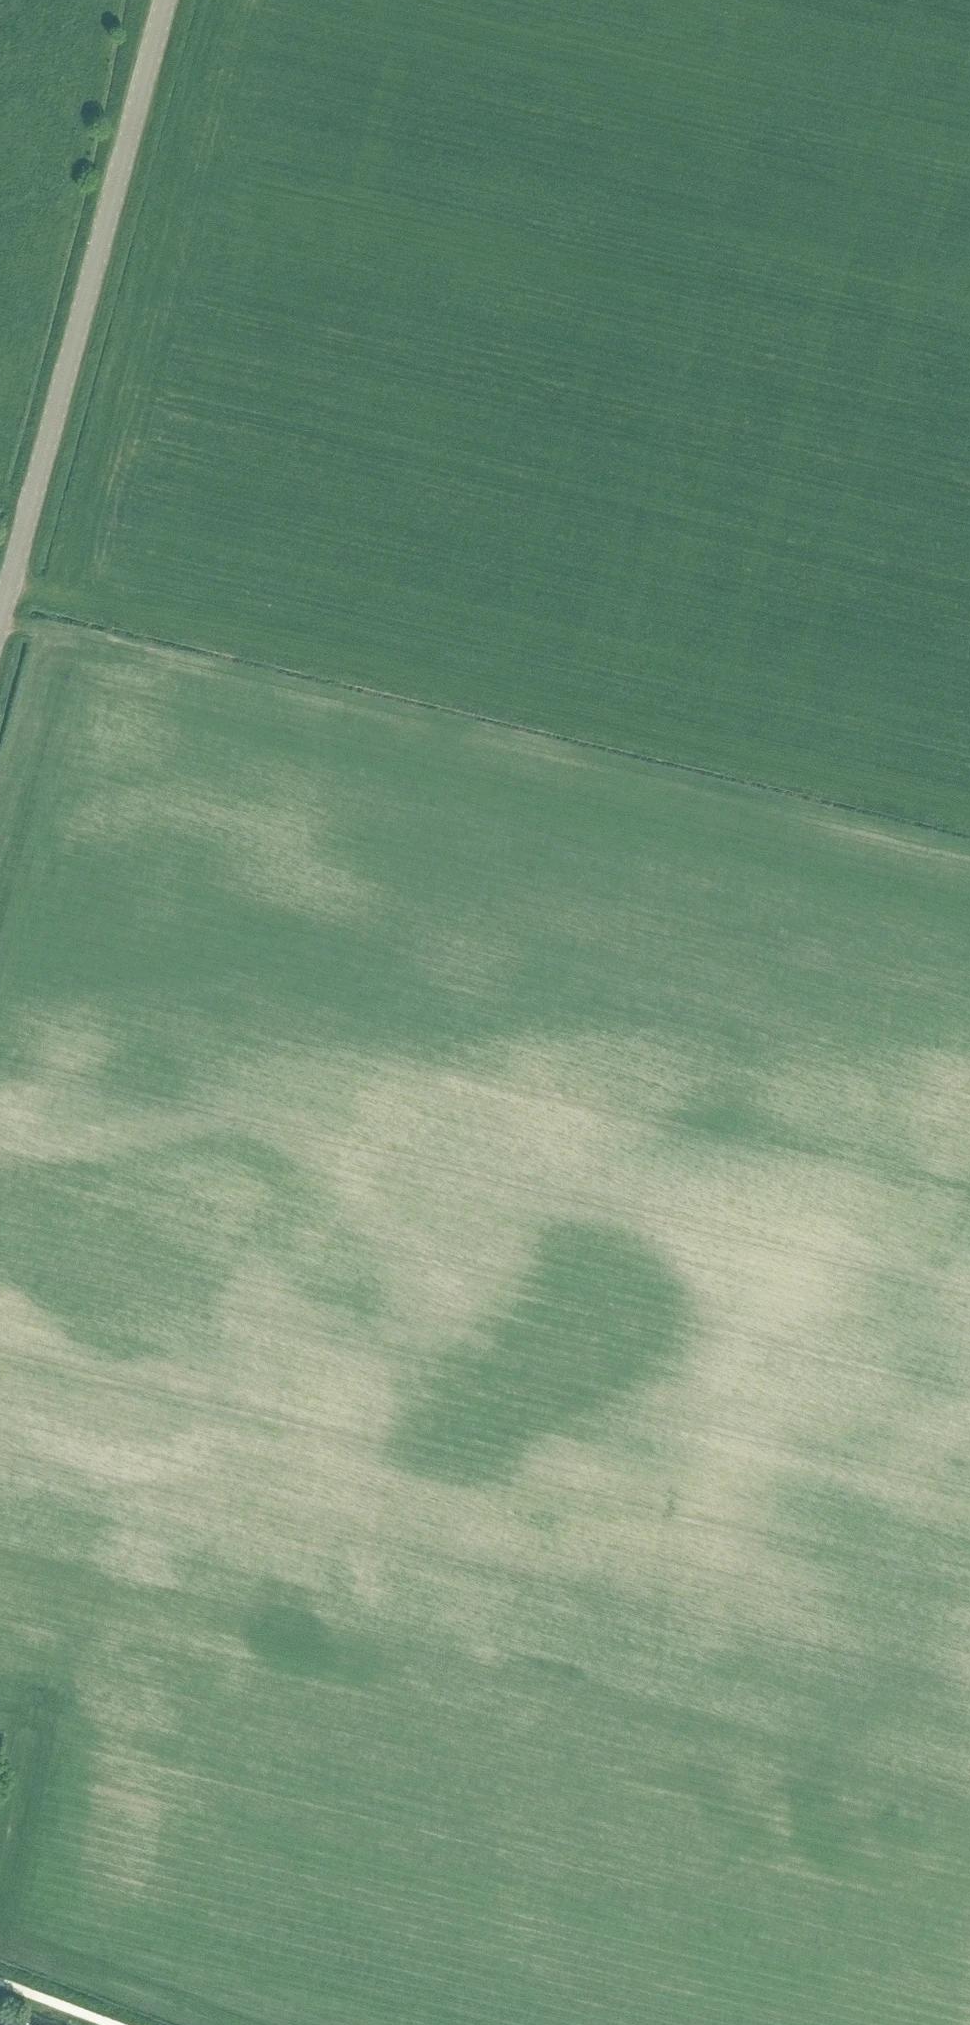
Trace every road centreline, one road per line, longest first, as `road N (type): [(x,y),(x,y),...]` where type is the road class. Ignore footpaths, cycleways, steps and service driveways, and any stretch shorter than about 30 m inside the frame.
road 1 (unclassified): [(0,614),(165,0)]

